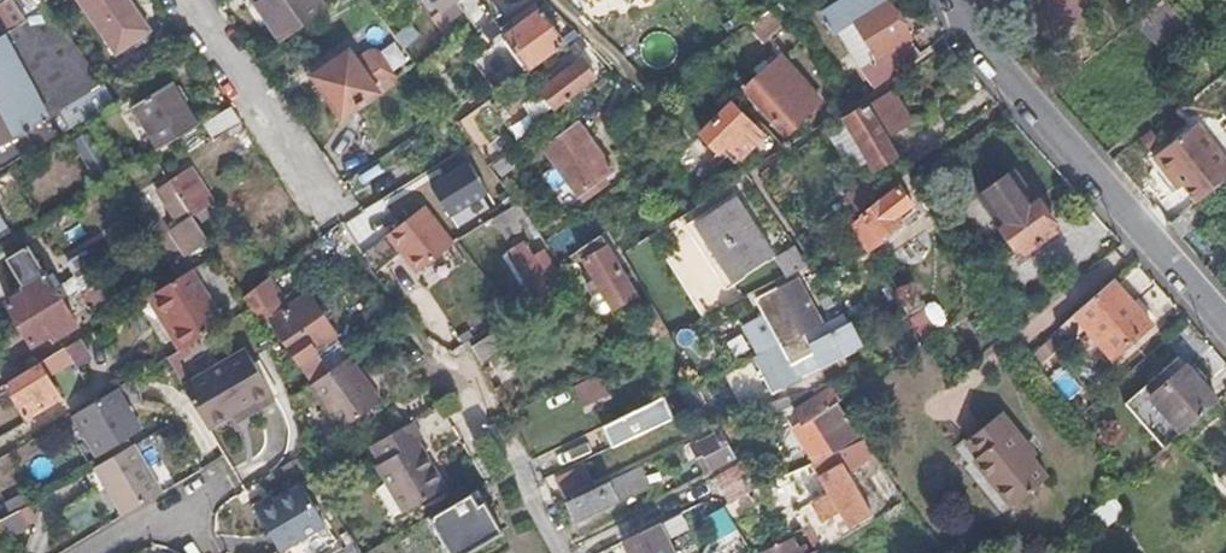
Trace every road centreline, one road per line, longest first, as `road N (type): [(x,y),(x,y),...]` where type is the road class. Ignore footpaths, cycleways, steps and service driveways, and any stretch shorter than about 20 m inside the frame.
road 1 (residential): [(1225,324),(966,31),(955,0)]
road 2 (residential): [(191,0),(338,209)]
road 3 (residential): [(560,552),(464,386)]
road 4 (residential): [(101,552),(224,489)]

